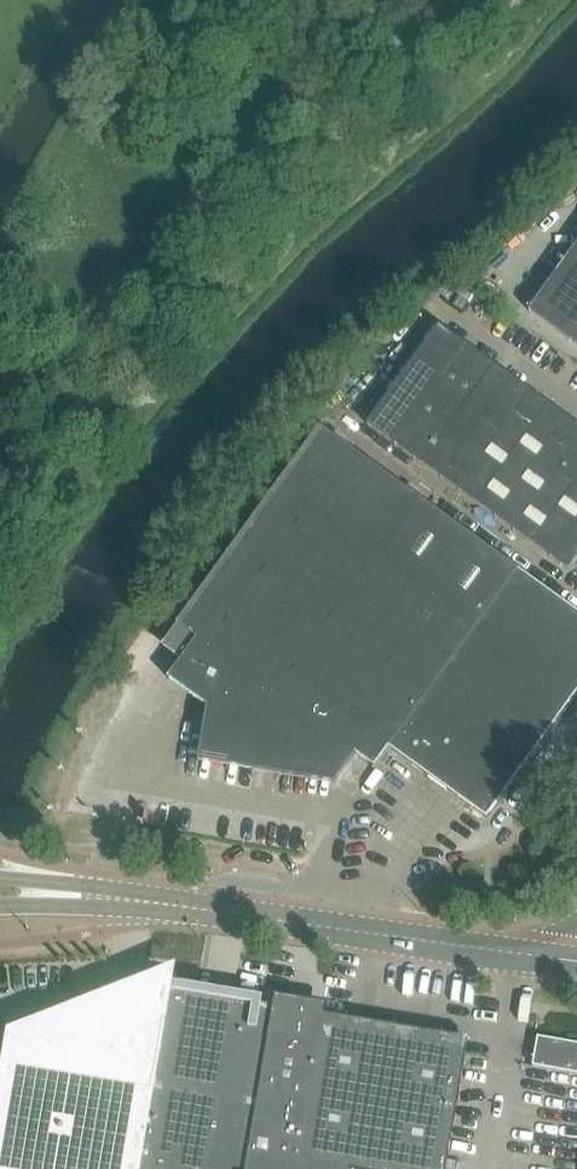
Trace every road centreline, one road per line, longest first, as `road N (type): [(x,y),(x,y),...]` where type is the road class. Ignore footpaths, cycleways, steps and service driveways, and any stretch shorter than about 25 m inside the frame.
road 1 (unclassified): [(576,961),(59,893)]

